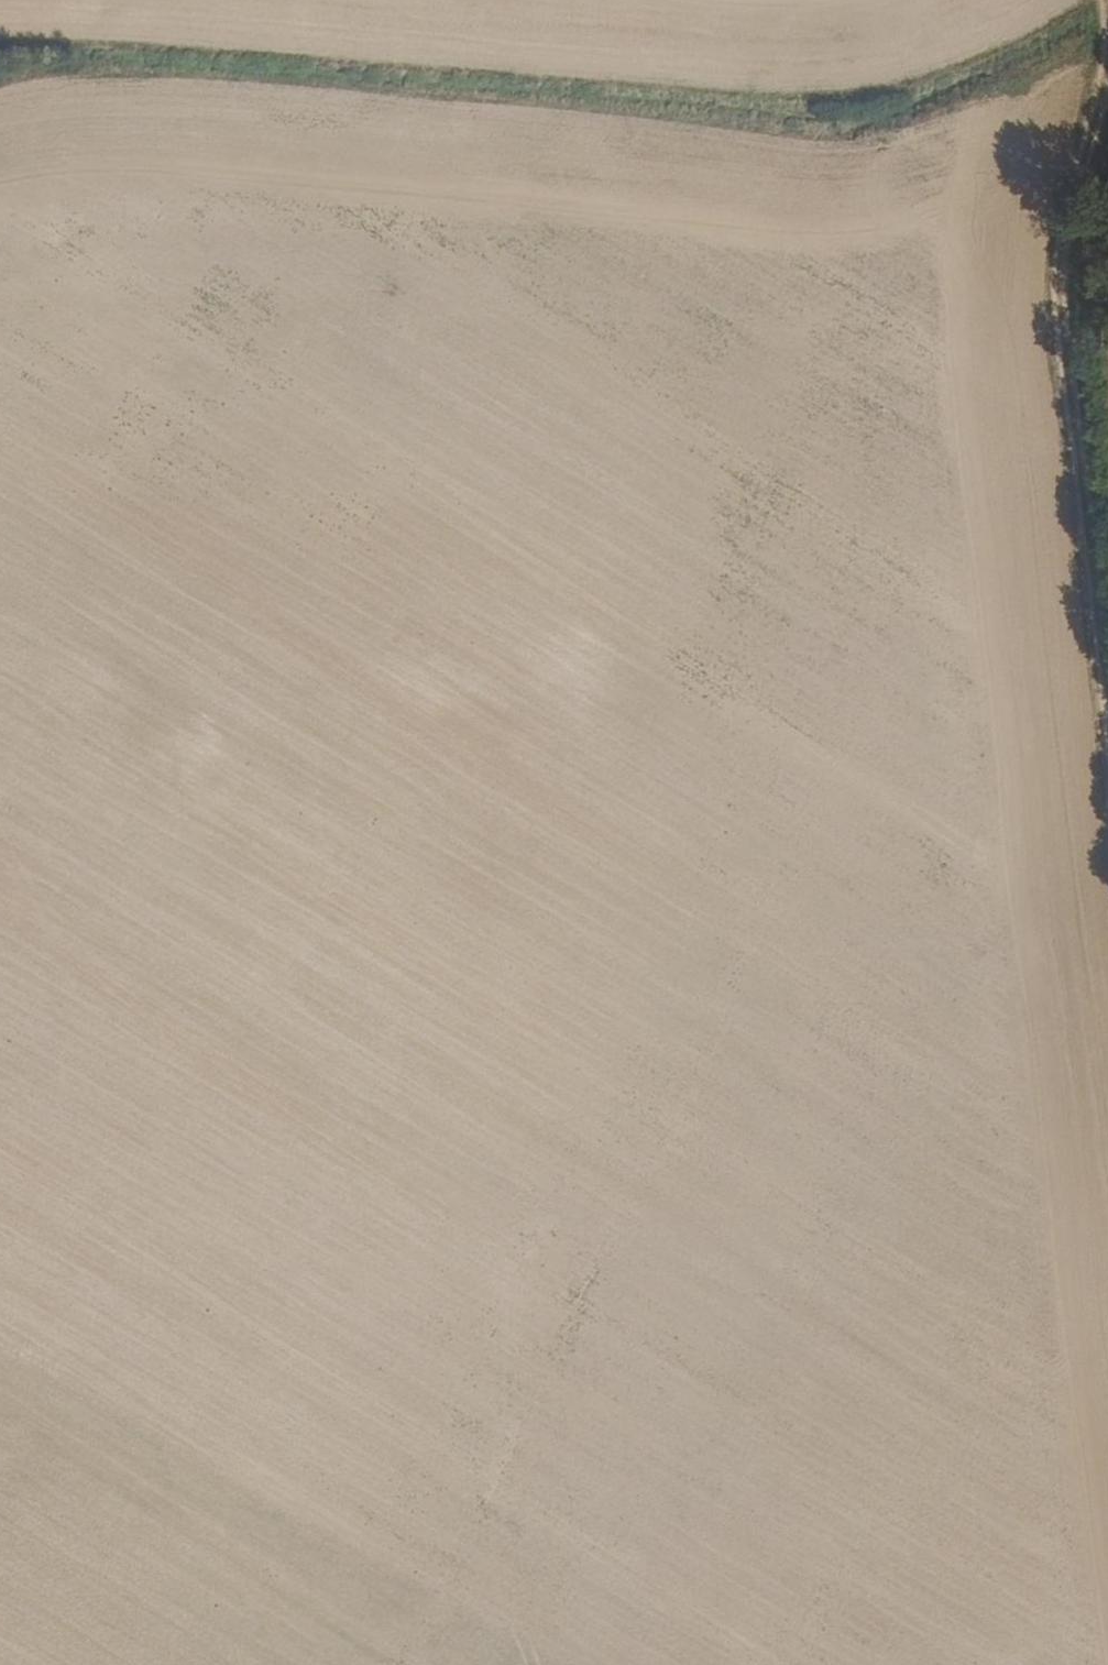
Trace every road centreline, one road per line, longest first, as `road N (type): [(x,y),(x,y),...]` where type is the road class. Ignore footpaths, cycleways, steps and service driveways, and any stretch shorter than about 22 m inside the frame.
road 1 (track): [(1107,683),(1070,291),(1107,96)]

